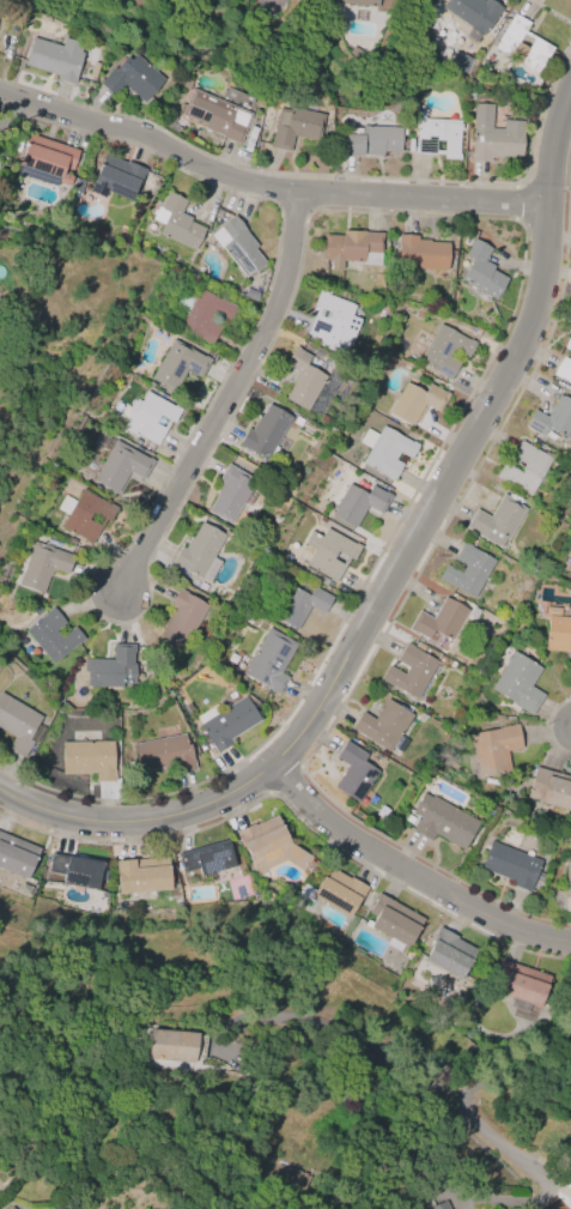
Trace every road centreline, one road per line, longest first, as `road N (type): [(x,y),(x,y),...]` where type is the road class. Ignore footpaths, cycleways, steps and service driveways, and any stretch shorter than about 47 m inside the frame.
road 1 (residential): [(570,94),(559,125),(534,318),(279,770),(238,797),(148,823),(78,820),(0,792)]
road 2 (residential): [(548,204),(299,195),(231,179),(157,143),(0,94)]
road 3 (residential): [(299,195),(274,314),(115,591)]
road 4 (residential): [(279,770),(322,820),(431,888),(522,933),(570,945)]

